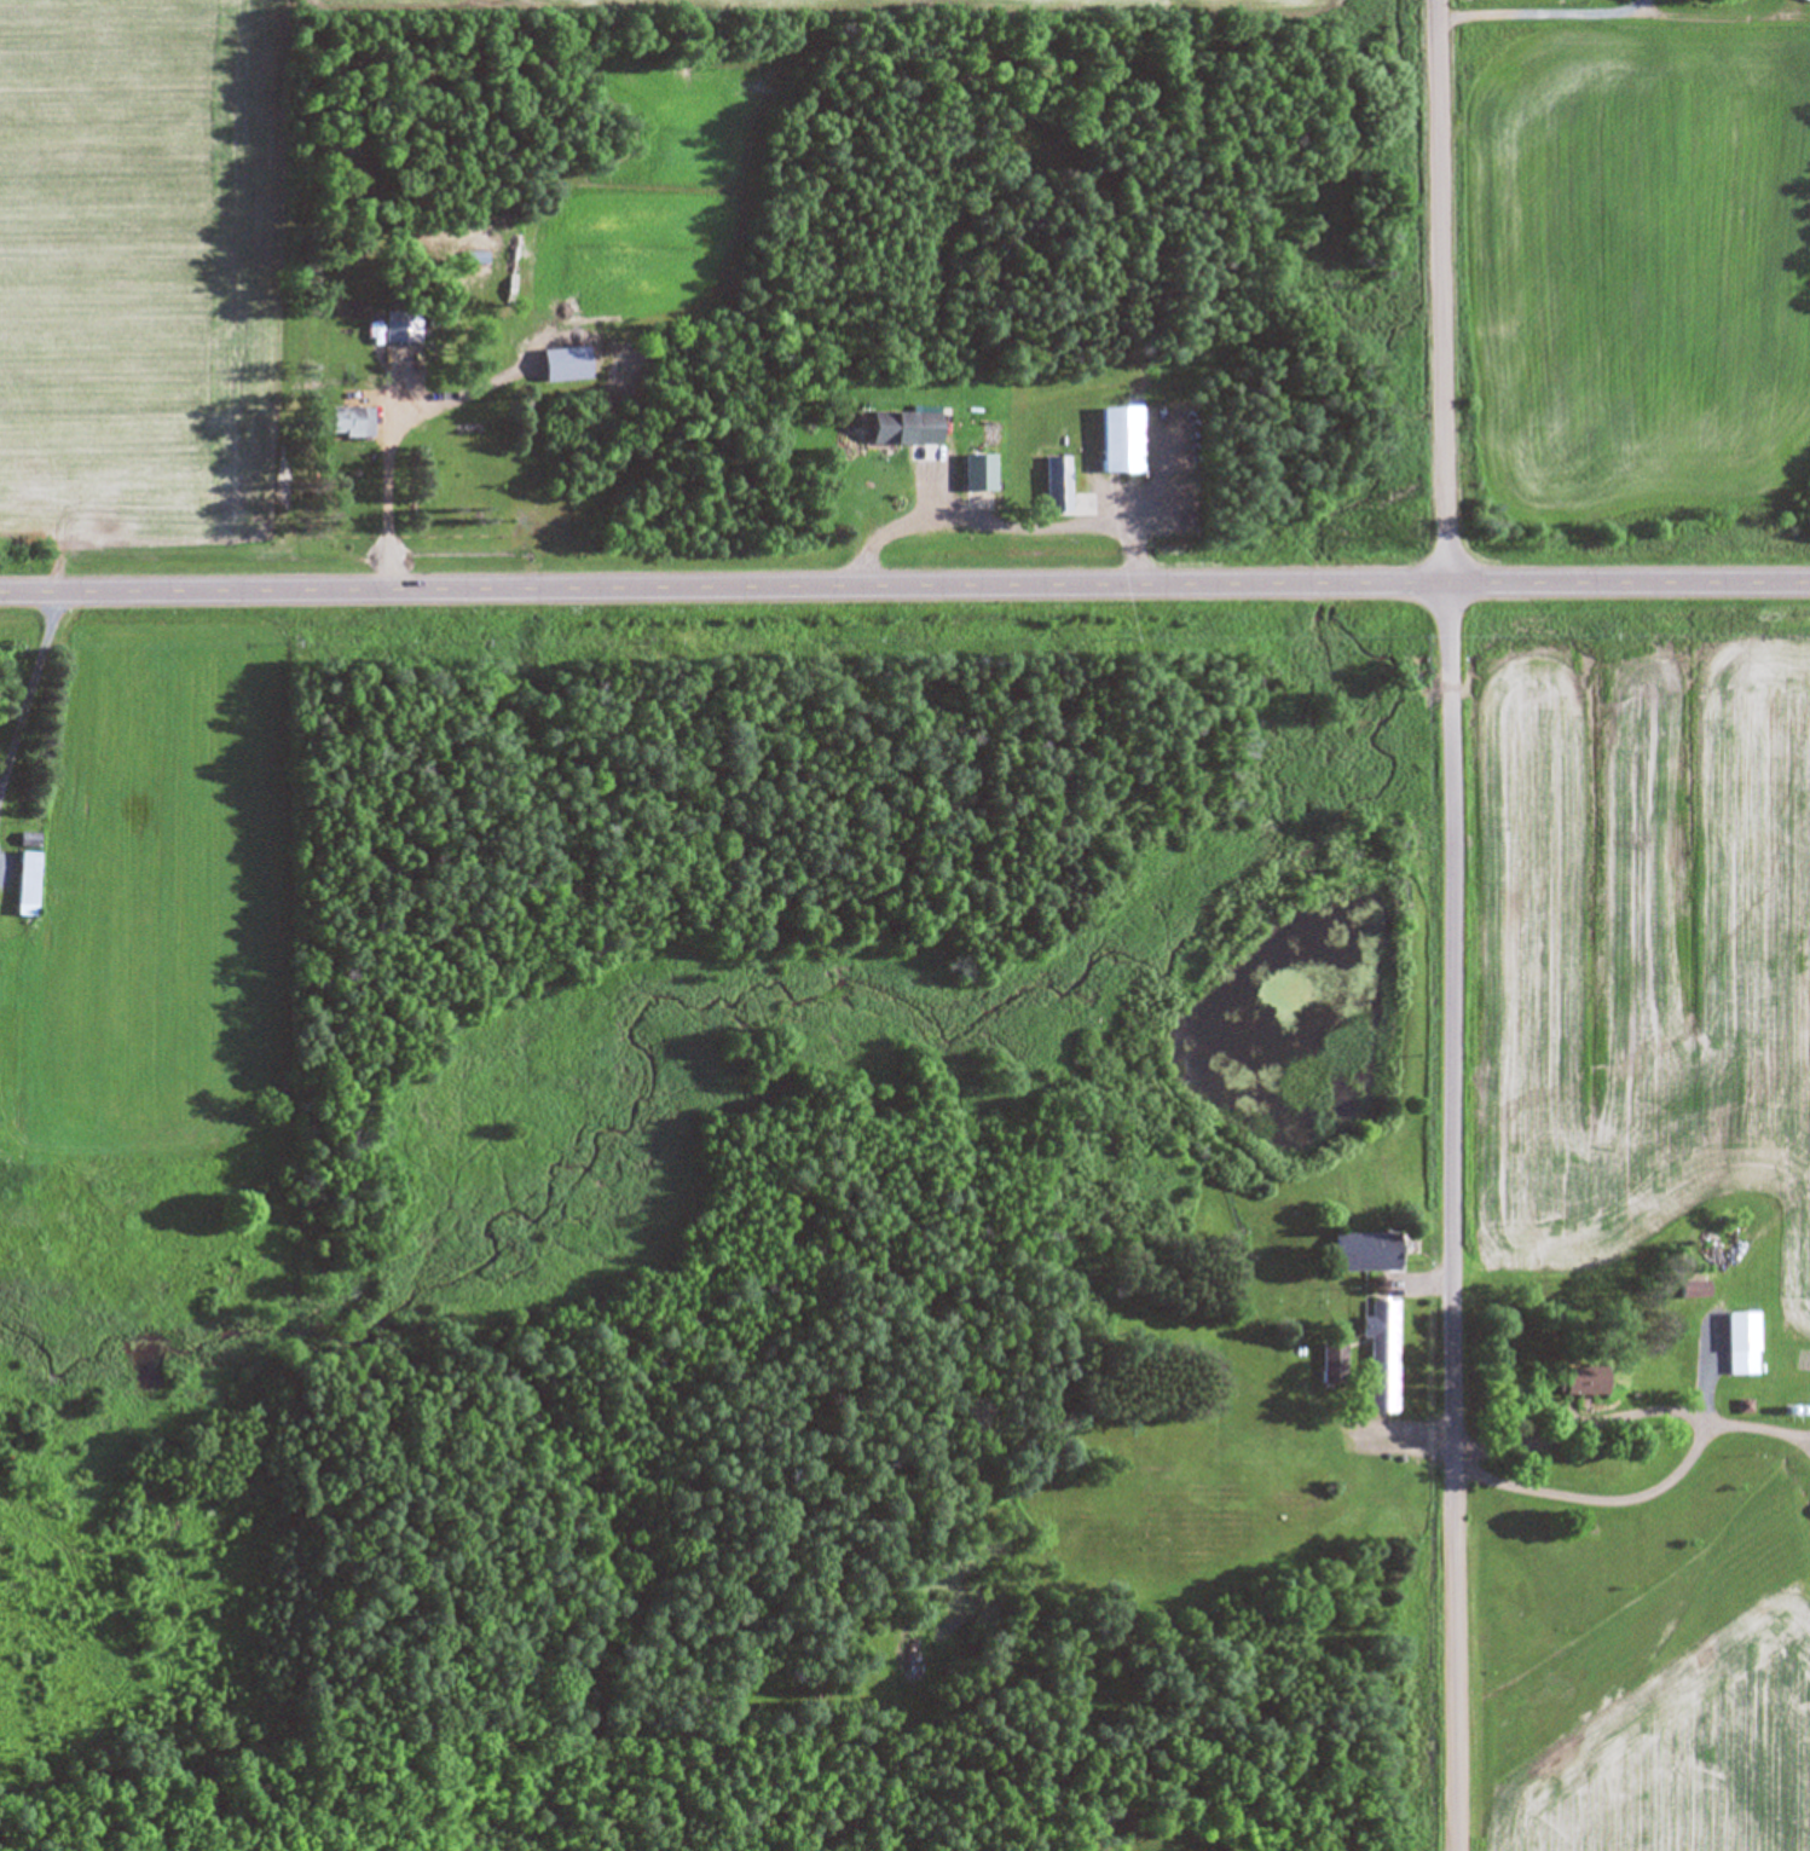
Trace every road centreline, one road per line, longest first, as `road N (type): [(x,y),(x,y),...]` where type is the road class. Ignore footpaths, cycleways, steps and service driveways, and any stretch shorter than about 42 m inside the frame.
road 1 (residential): [(1446,1850),(1441,590),(1424,0)]
road 2 (primary): [(1809,589),(0,594)]

